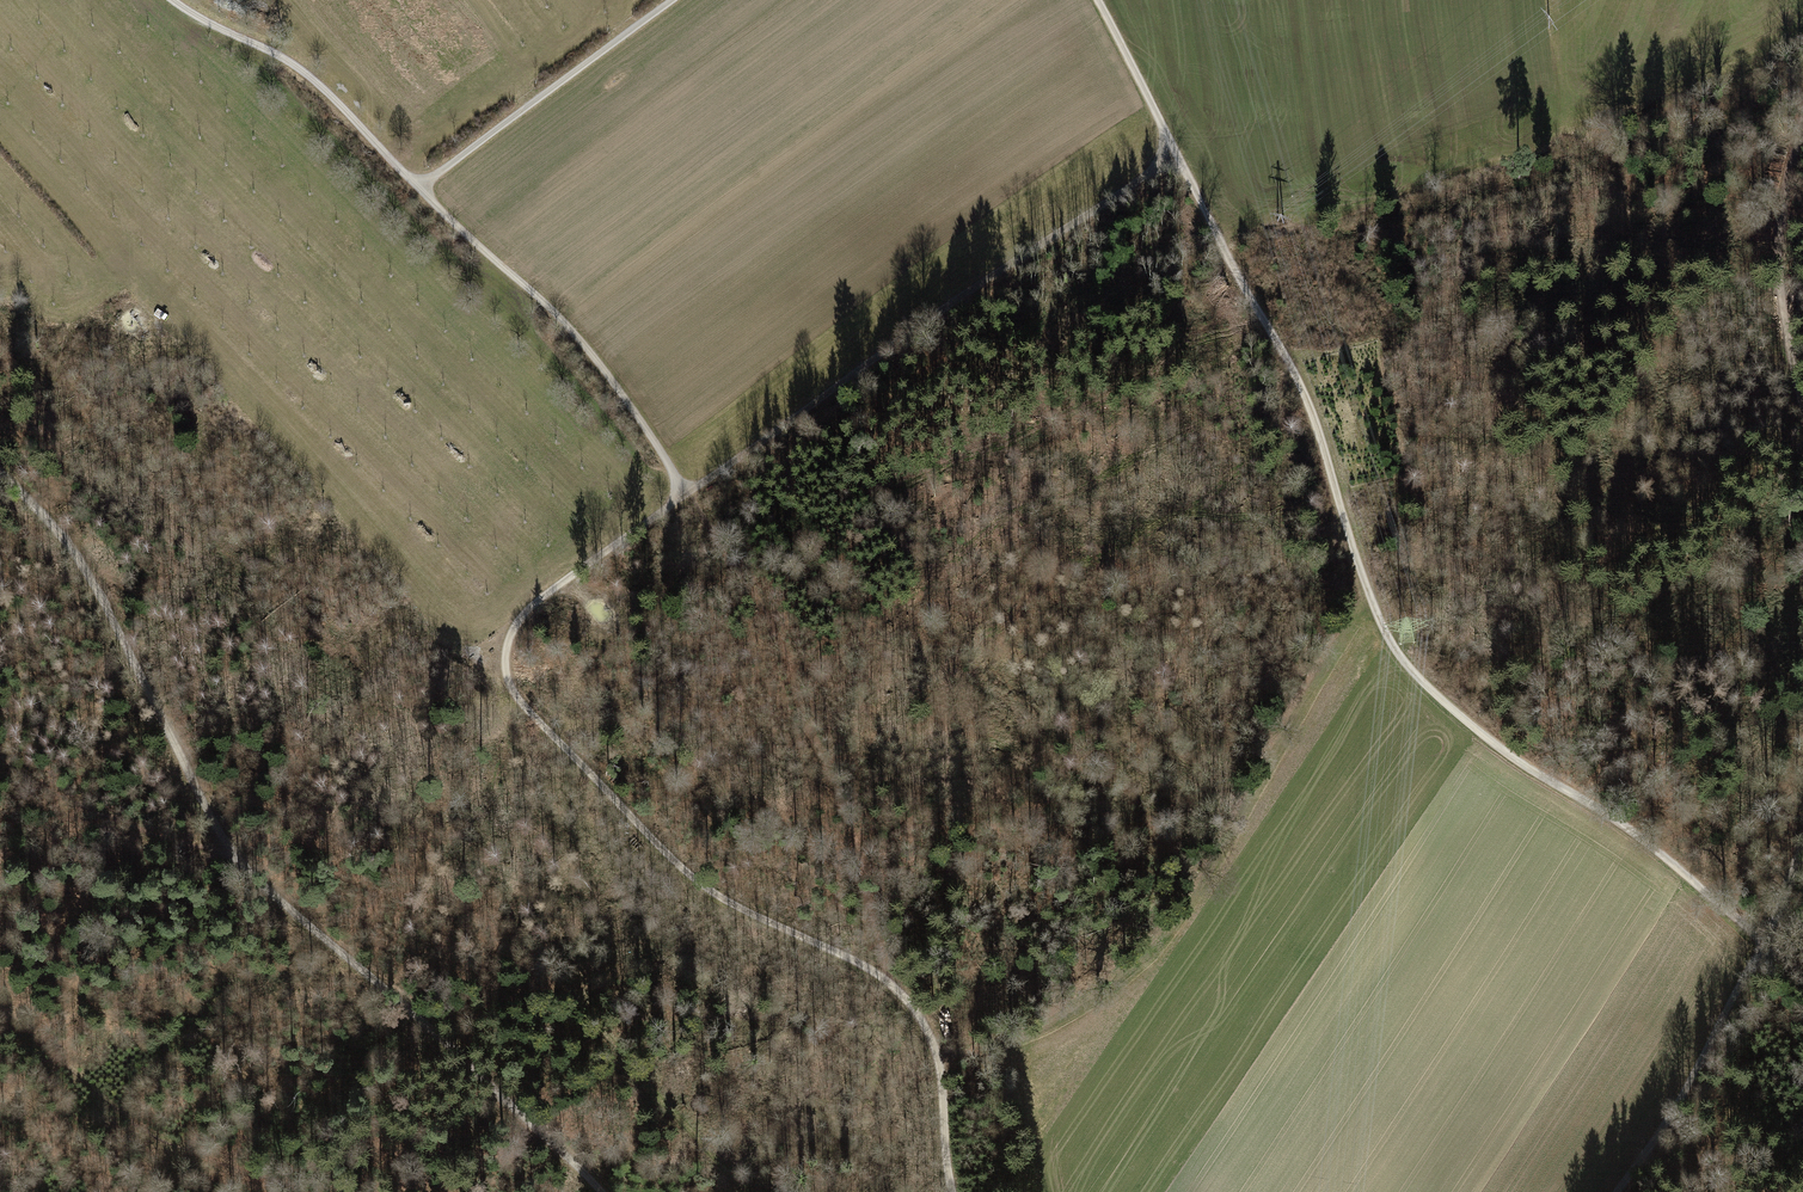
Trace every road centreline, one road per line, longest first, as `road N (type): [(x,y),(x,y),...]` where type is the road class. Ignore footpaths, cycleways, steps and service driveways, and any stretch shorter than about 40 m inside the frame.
road 1 (track): [(1180,158),(1312,412),(1368,592),(1399,655),(1517,758),(1657,850),(1802,978)]
road 2 (track): [(0,475),(68,542),(227,848),(602,1191)]
road 3 (track): [(885,979),(698,883),(530,713),(506,677),(508,641),(535,603),(687,494)]
road 4 (track): [(687,494),(1008,264),(1180,158)]
road 5 (track): [(687,494),(571,330),(419,189)]
road 6 (track): [(1616,1191),(1718,1028),(1802,842)]
road 7 (track): [(419,189),(673,0)]
road 8 (track): [(419,189),(293,64),(174,0)]
road 9 (track): [(1802,404),(1780,250),(1783,200),(1802,117)]
road 10 (track): [(952,1191),(937,1054),(915,1010),(885,979)]
road 11 (track): [(1096,0),(1180,158)]
road 12 (track): [(744,1191),(635,1072)]

